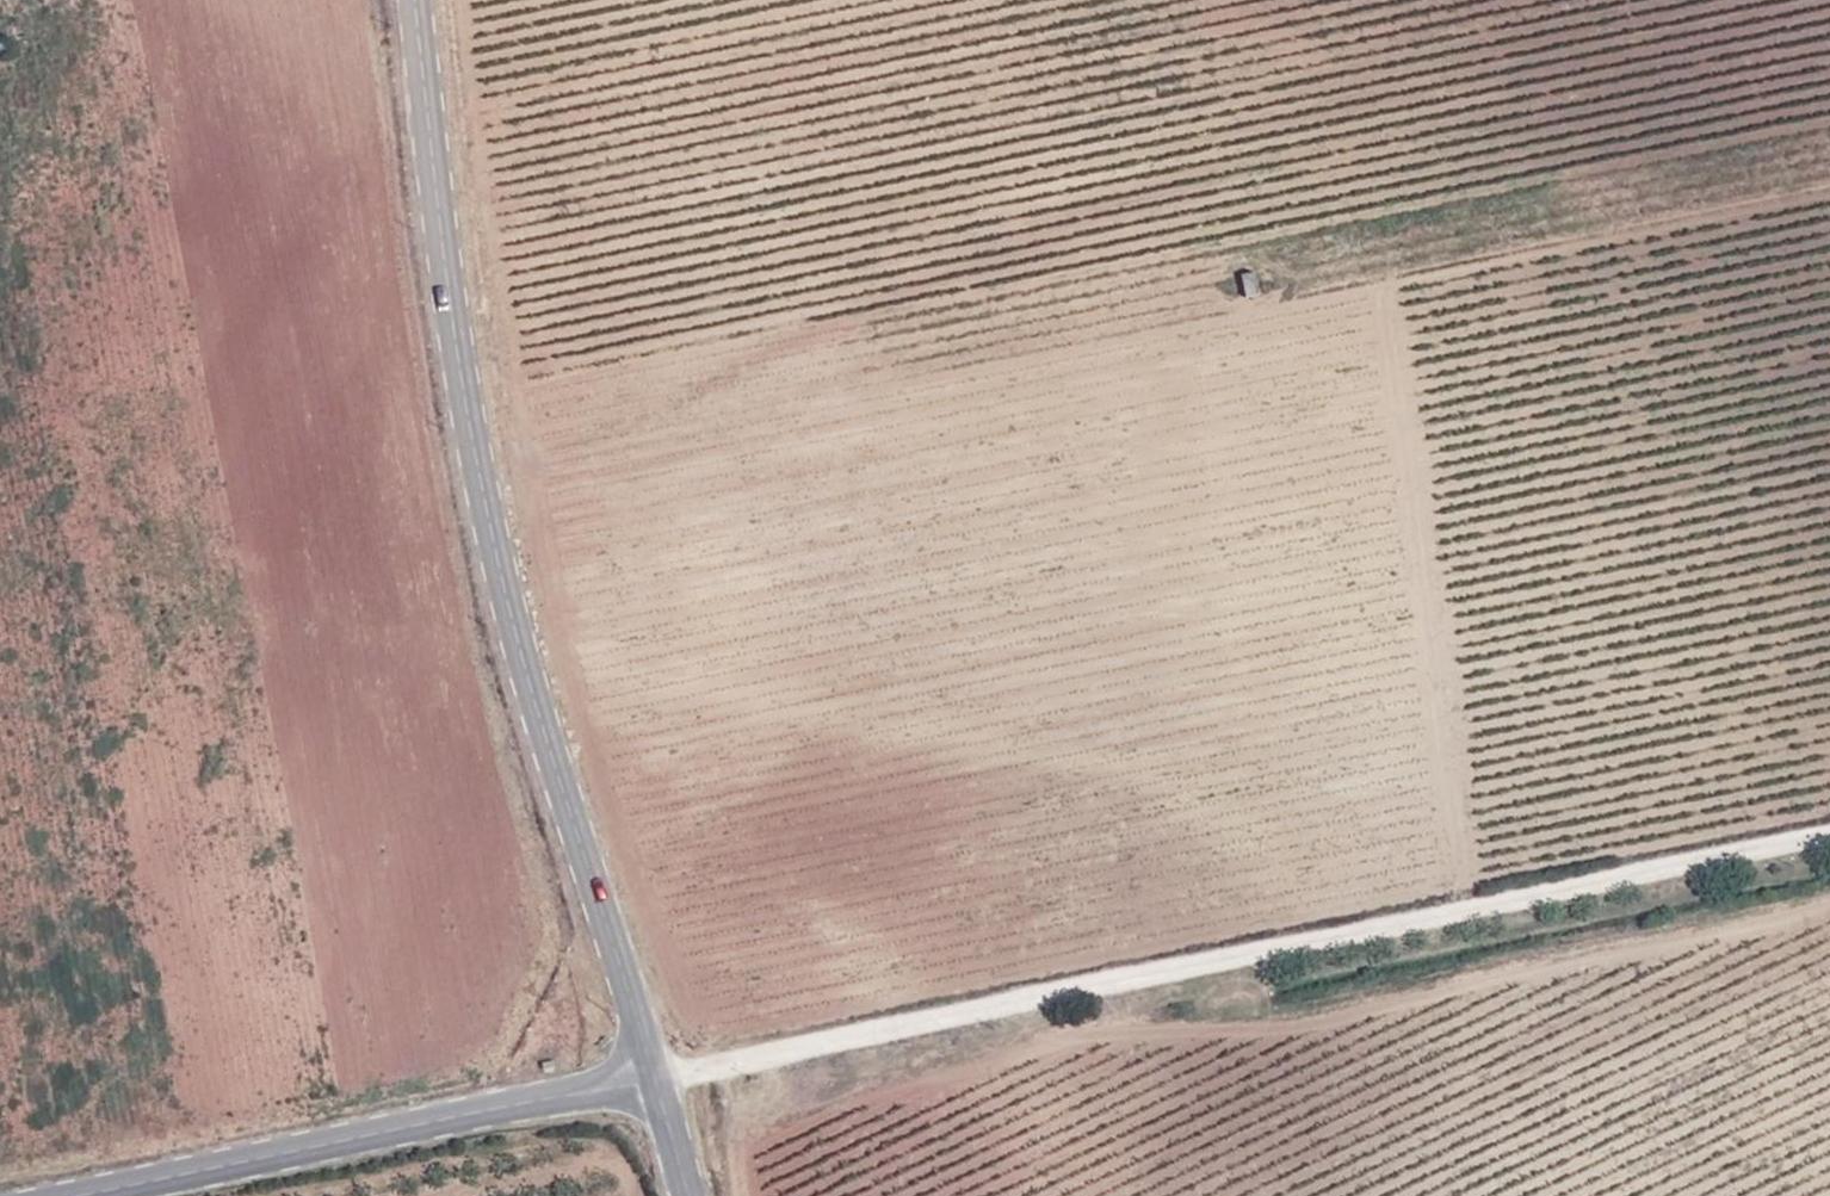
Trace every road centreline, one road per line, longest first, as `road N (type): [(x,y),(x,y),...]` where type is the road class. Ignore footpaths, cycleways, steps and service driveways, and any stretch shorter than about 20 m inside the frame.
road 1 (tertiary): [(437,0),(513,599),(659,1081)]
road 2 (tertiary): [(69,1195),(659,1081)]

